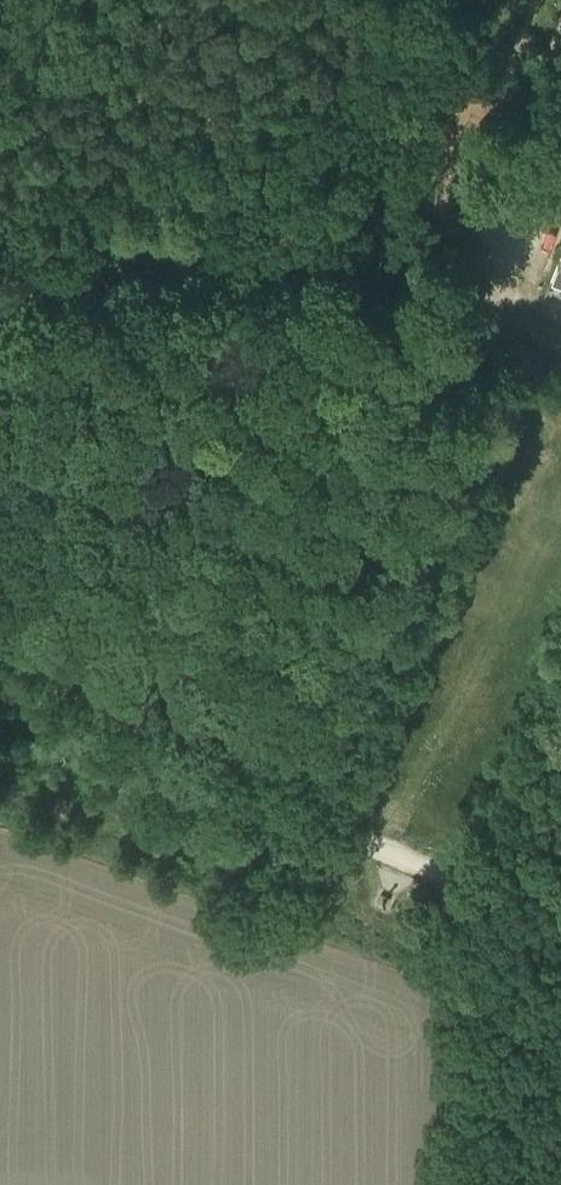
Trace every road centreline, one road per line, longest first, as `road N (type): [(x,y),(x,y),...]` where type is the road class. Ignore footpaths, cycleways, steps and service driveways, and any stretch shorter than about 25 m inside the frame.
road 1 (unclassified): [(560,915),(248,793),(450,306)]
road 2 (track): [(0,346),(40,335),(450,306)]
road 3 (track): [(0,697),(248,793)]

